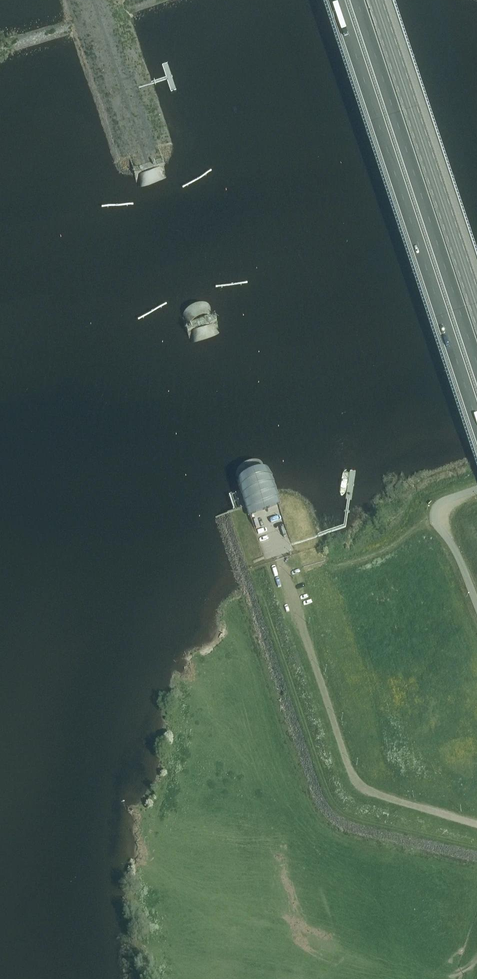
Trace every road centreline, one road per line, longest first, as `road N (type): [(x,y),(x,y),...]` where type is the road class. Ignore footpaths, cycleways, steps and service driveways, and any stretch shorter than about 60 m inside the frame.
road 1 (trunk): [(337,0),(476,423)]
road 2 (trunk): [(476,366),(356,0)]
road 3 (unclassified): [(280,558),(358,784),(476,823)]
road 4 (secondary): [(476,310),(374,0)]
road 5 (unclassified): [(476,604),(433,516),(440,502),(476,489)]

